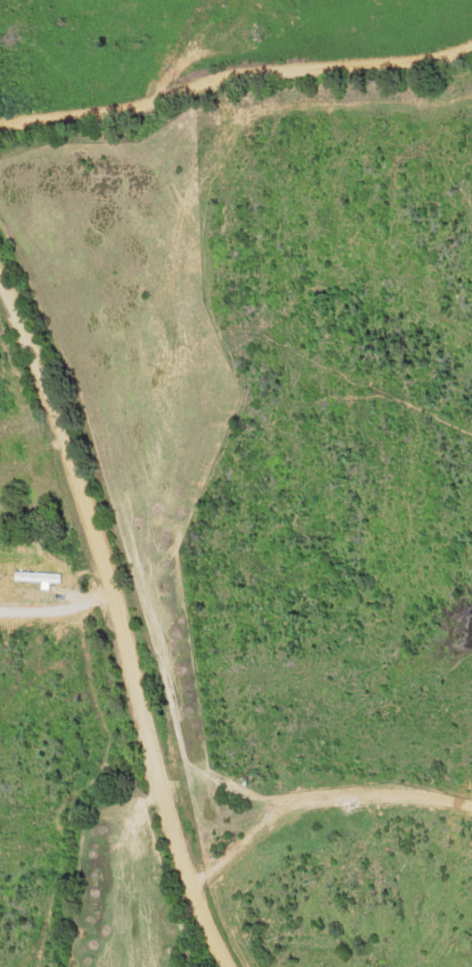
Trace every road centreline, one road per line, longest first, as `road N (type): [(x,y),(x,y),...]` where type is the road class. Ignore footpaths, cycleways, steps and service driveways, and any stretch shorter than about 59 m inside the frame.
road 1 (residential): [(231,966),(198,898),(119,601),(0,271)]
road 2 (residential): [(471,45),(250,74),(0,124)]

